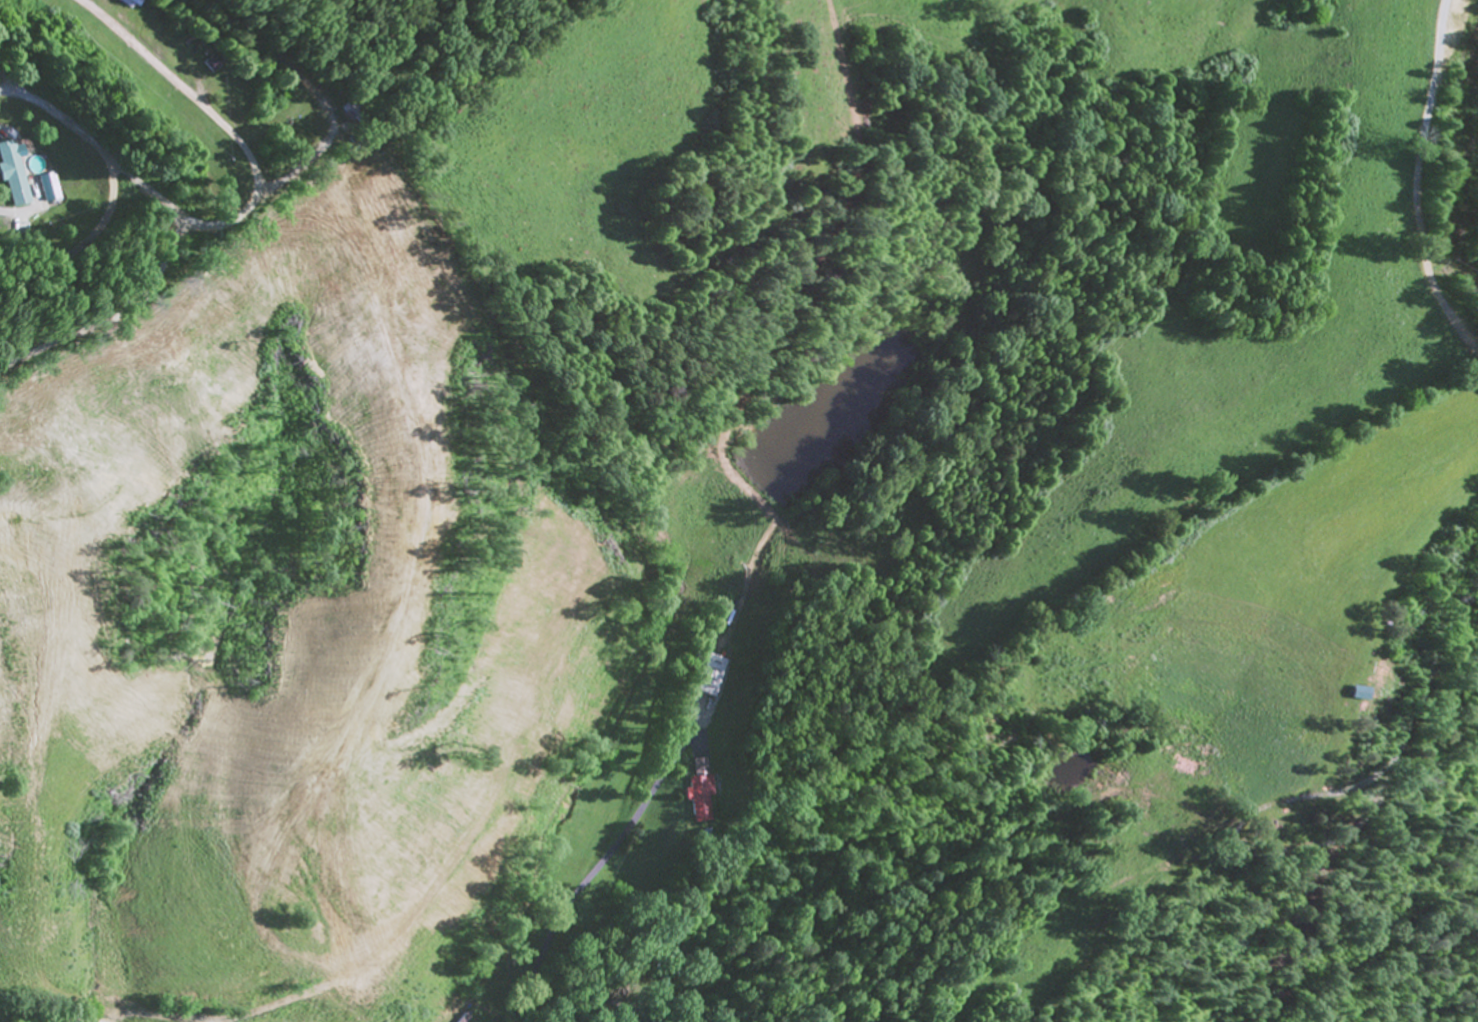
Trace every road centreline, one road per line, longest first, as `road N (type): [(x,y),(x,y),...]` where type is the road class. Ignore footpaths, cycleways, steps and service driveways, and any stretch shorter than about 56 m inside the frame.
road 1 (residential): [(0,341),(406,316),(762,180)]
road 2 (residential): [(1045,1021),(1107,918)]

